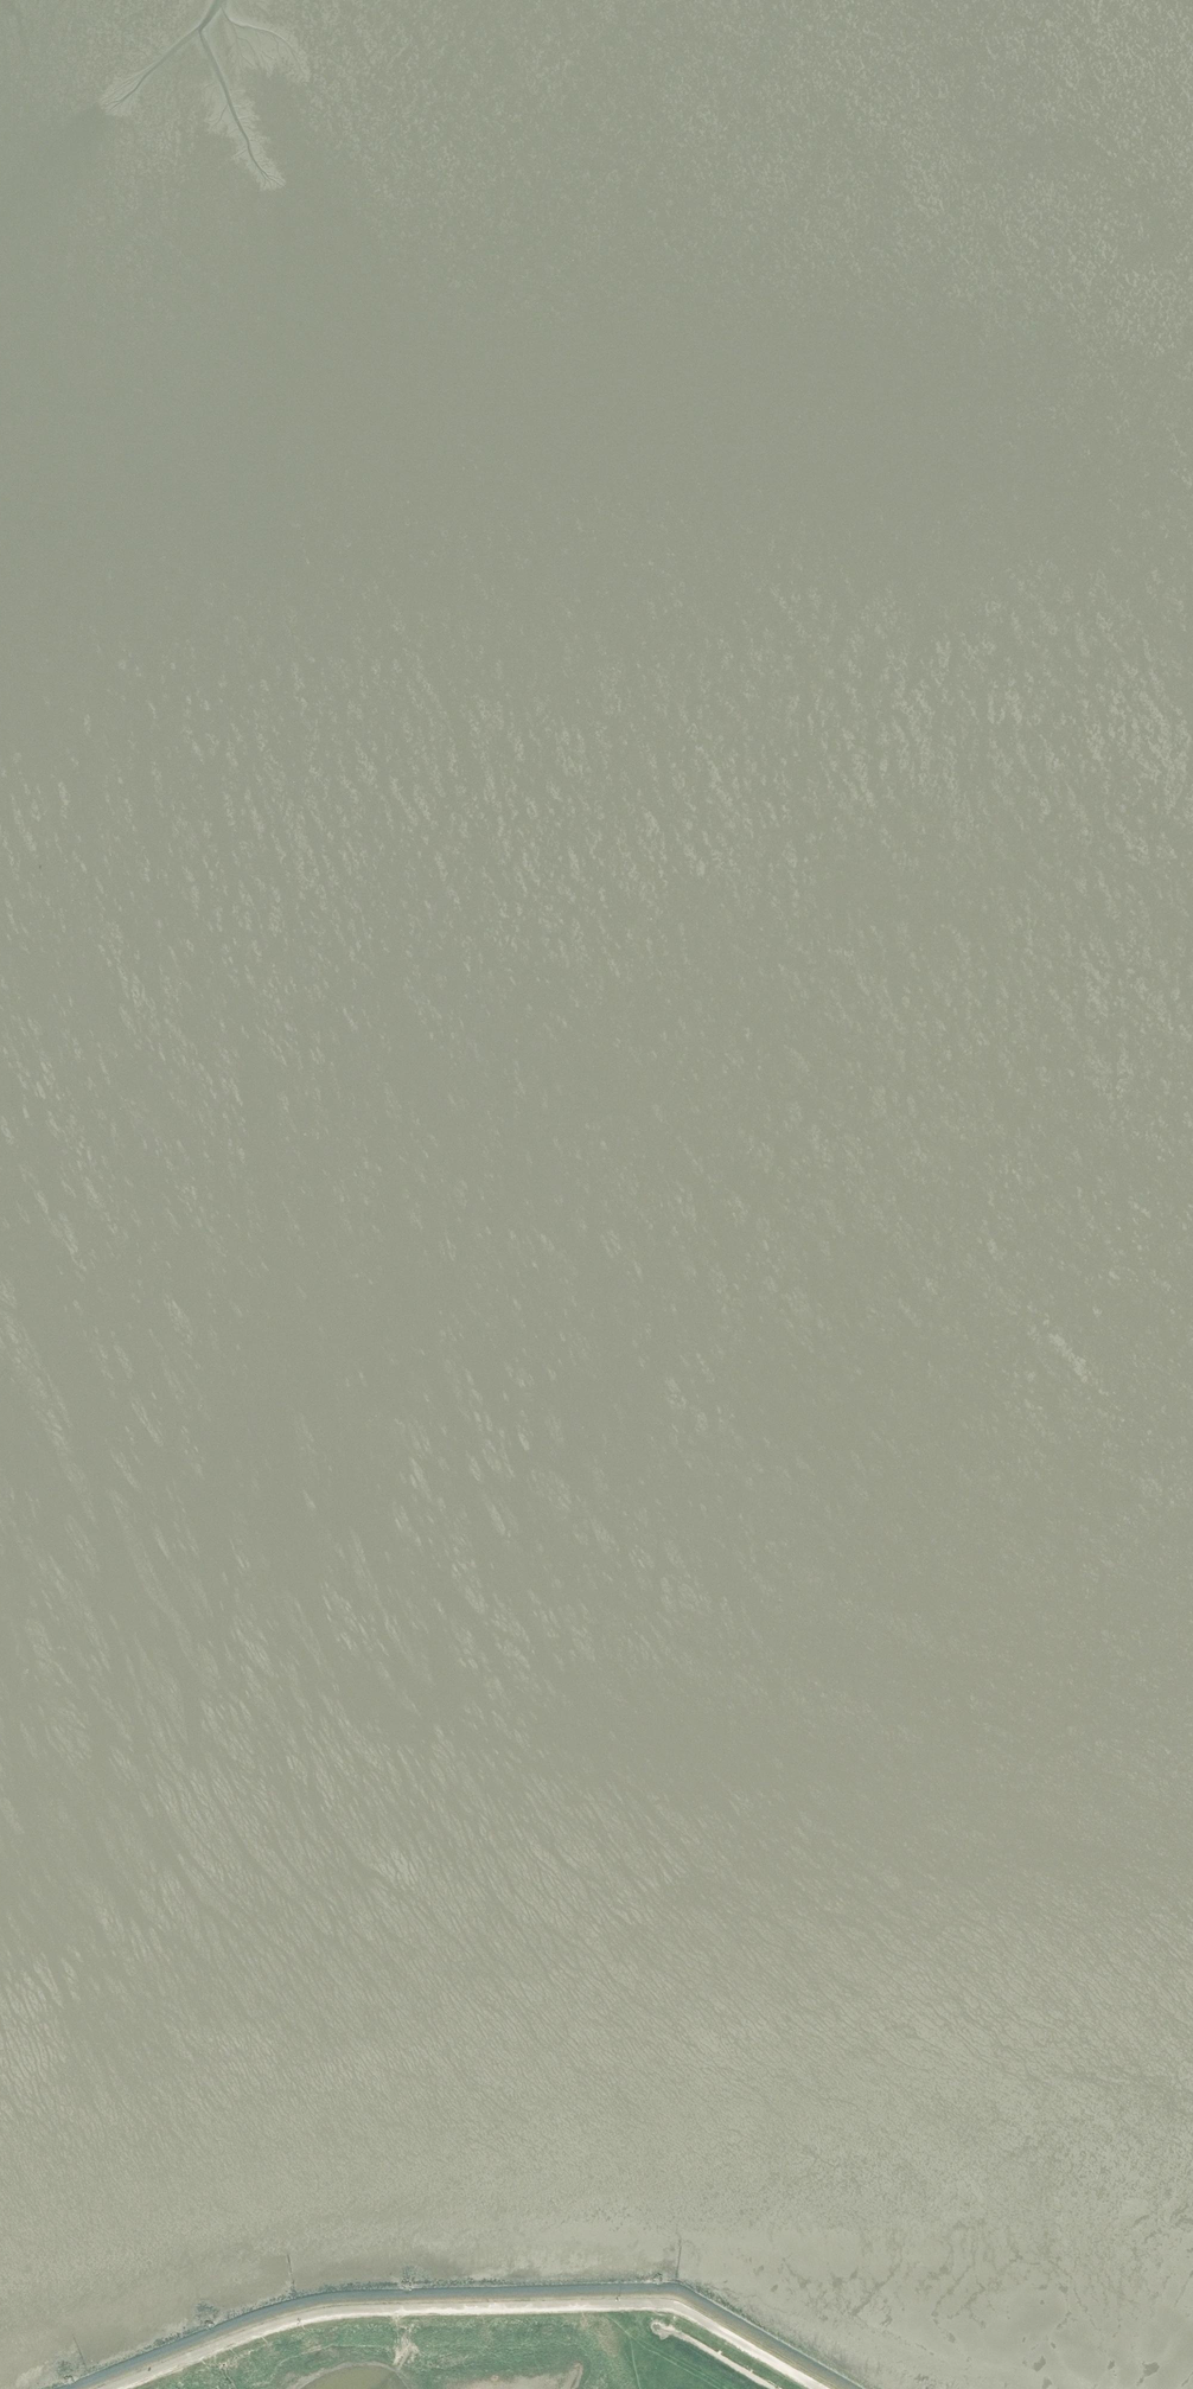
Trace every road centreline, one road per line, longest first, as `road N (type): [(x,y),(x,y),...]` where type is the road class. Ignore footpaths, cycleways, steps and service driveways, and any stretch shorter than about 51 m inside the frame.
road 1 (unclassified): [(107,2388),(316,2312),(623,2304),(687,2311),(822,2388)]

